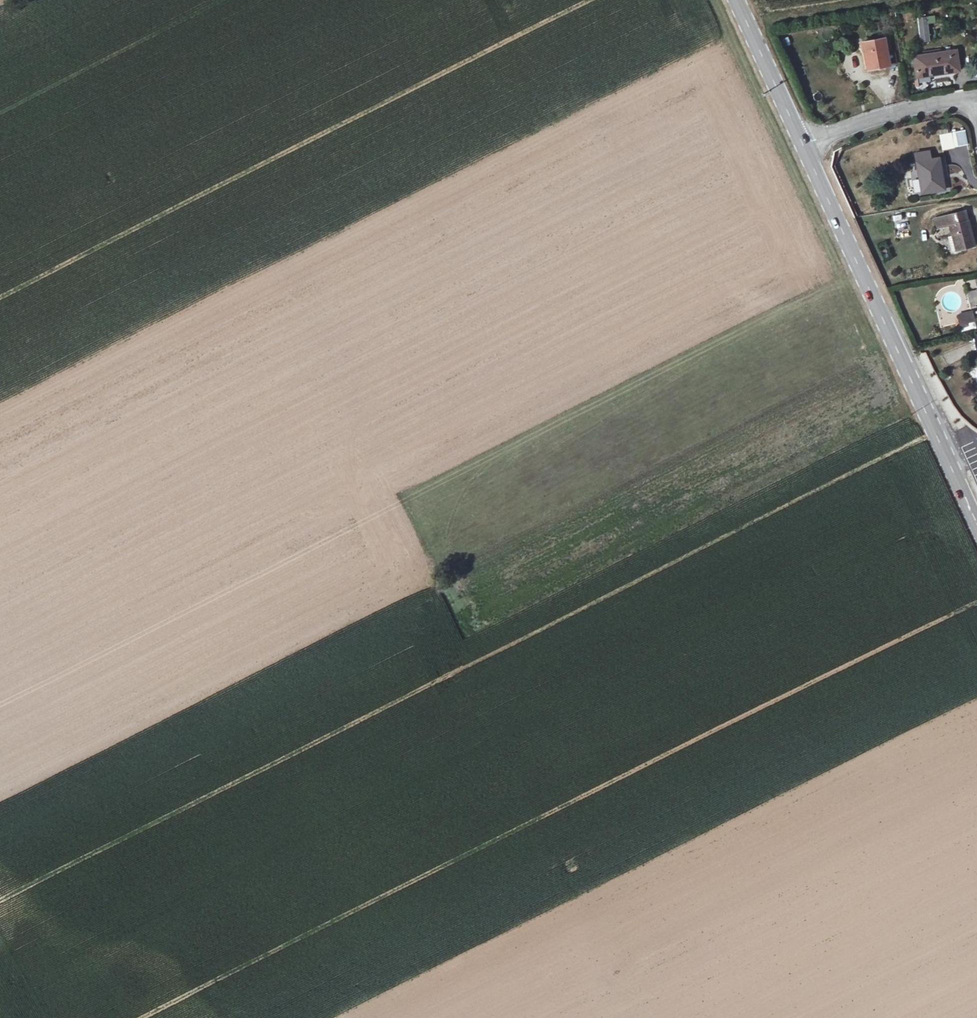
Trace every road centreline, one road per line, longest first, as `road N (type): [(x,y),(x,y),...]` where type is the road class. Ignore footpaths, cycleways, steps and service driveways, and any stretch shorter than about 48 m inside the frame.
road 1 (secondary): [(976,523),(806,150)]
road 2 (residential): [(806,150),(894,117),(976,99)]
road 3 (secondary): [(806,150),(737,0)]

